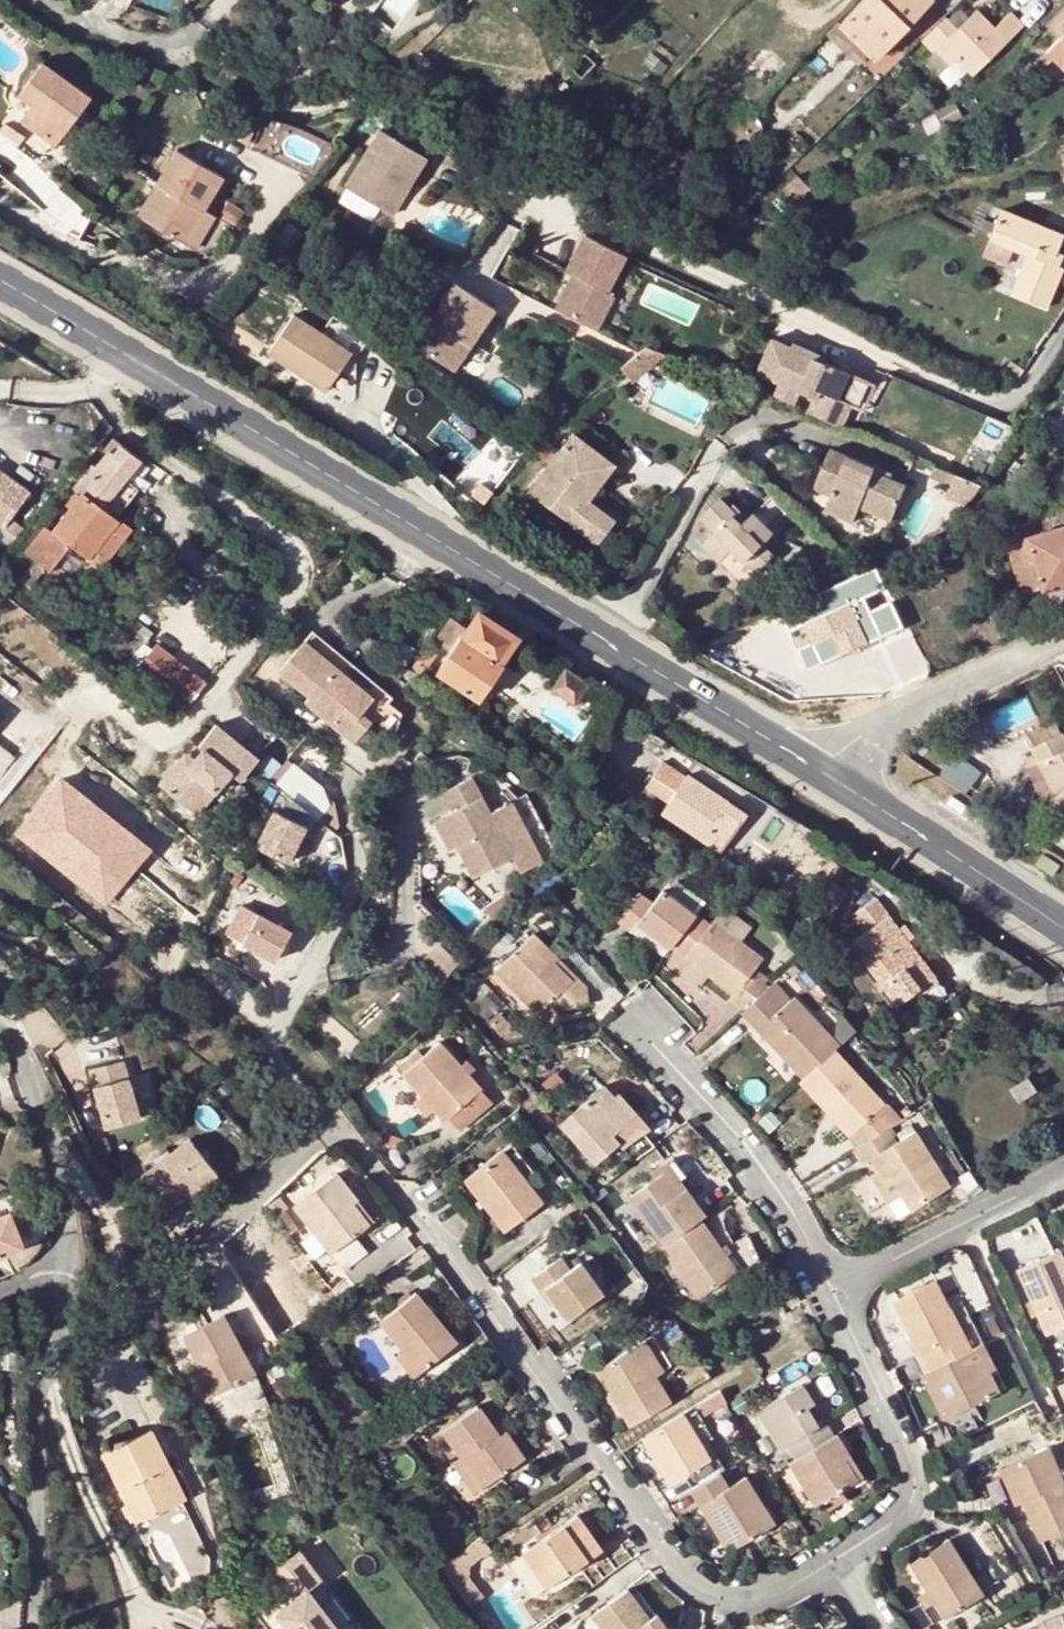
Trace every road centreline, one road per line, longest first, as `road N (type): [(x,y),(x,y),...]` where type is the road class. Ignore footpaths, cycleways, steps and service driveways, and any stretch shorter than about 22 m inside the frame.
road 1 (residential): [(834,1563),(751,1603),(695,1585),(431,1233),(331,1121)]
road 2 (residential): [(1063,337),(1013,412),(672,271),(525,200),(476,282)]
road 3 (secondary): [(0,281),(612,654)]
road 4 (residential): [(33,1628),(33,1399),(68,1230),(56,1163),(17,1049),(0,1033)]
road 5 (residential): [(838,1289),(917,1481),(902,1517),(834,1563)]
road 6 (residential): [(331,1121),(279,1063),(273,1037),(353,893),(354,835)]
road 7 (residential): [(645,1028),(752,1149),(838,1289)]
road 8 (residential): [(1063,645),(888,713),(838,792)]
road 9 (secondary): [(838,792),(1063,932)]
road 10 (secondary): [(612,654),(838,792)]
road 11 (residential): [(838,1289),(1063,1170)]
road 12 (residential): [(721,443),(612,654)]
road 13 (residential): [(185,1260),(331,1121)]

